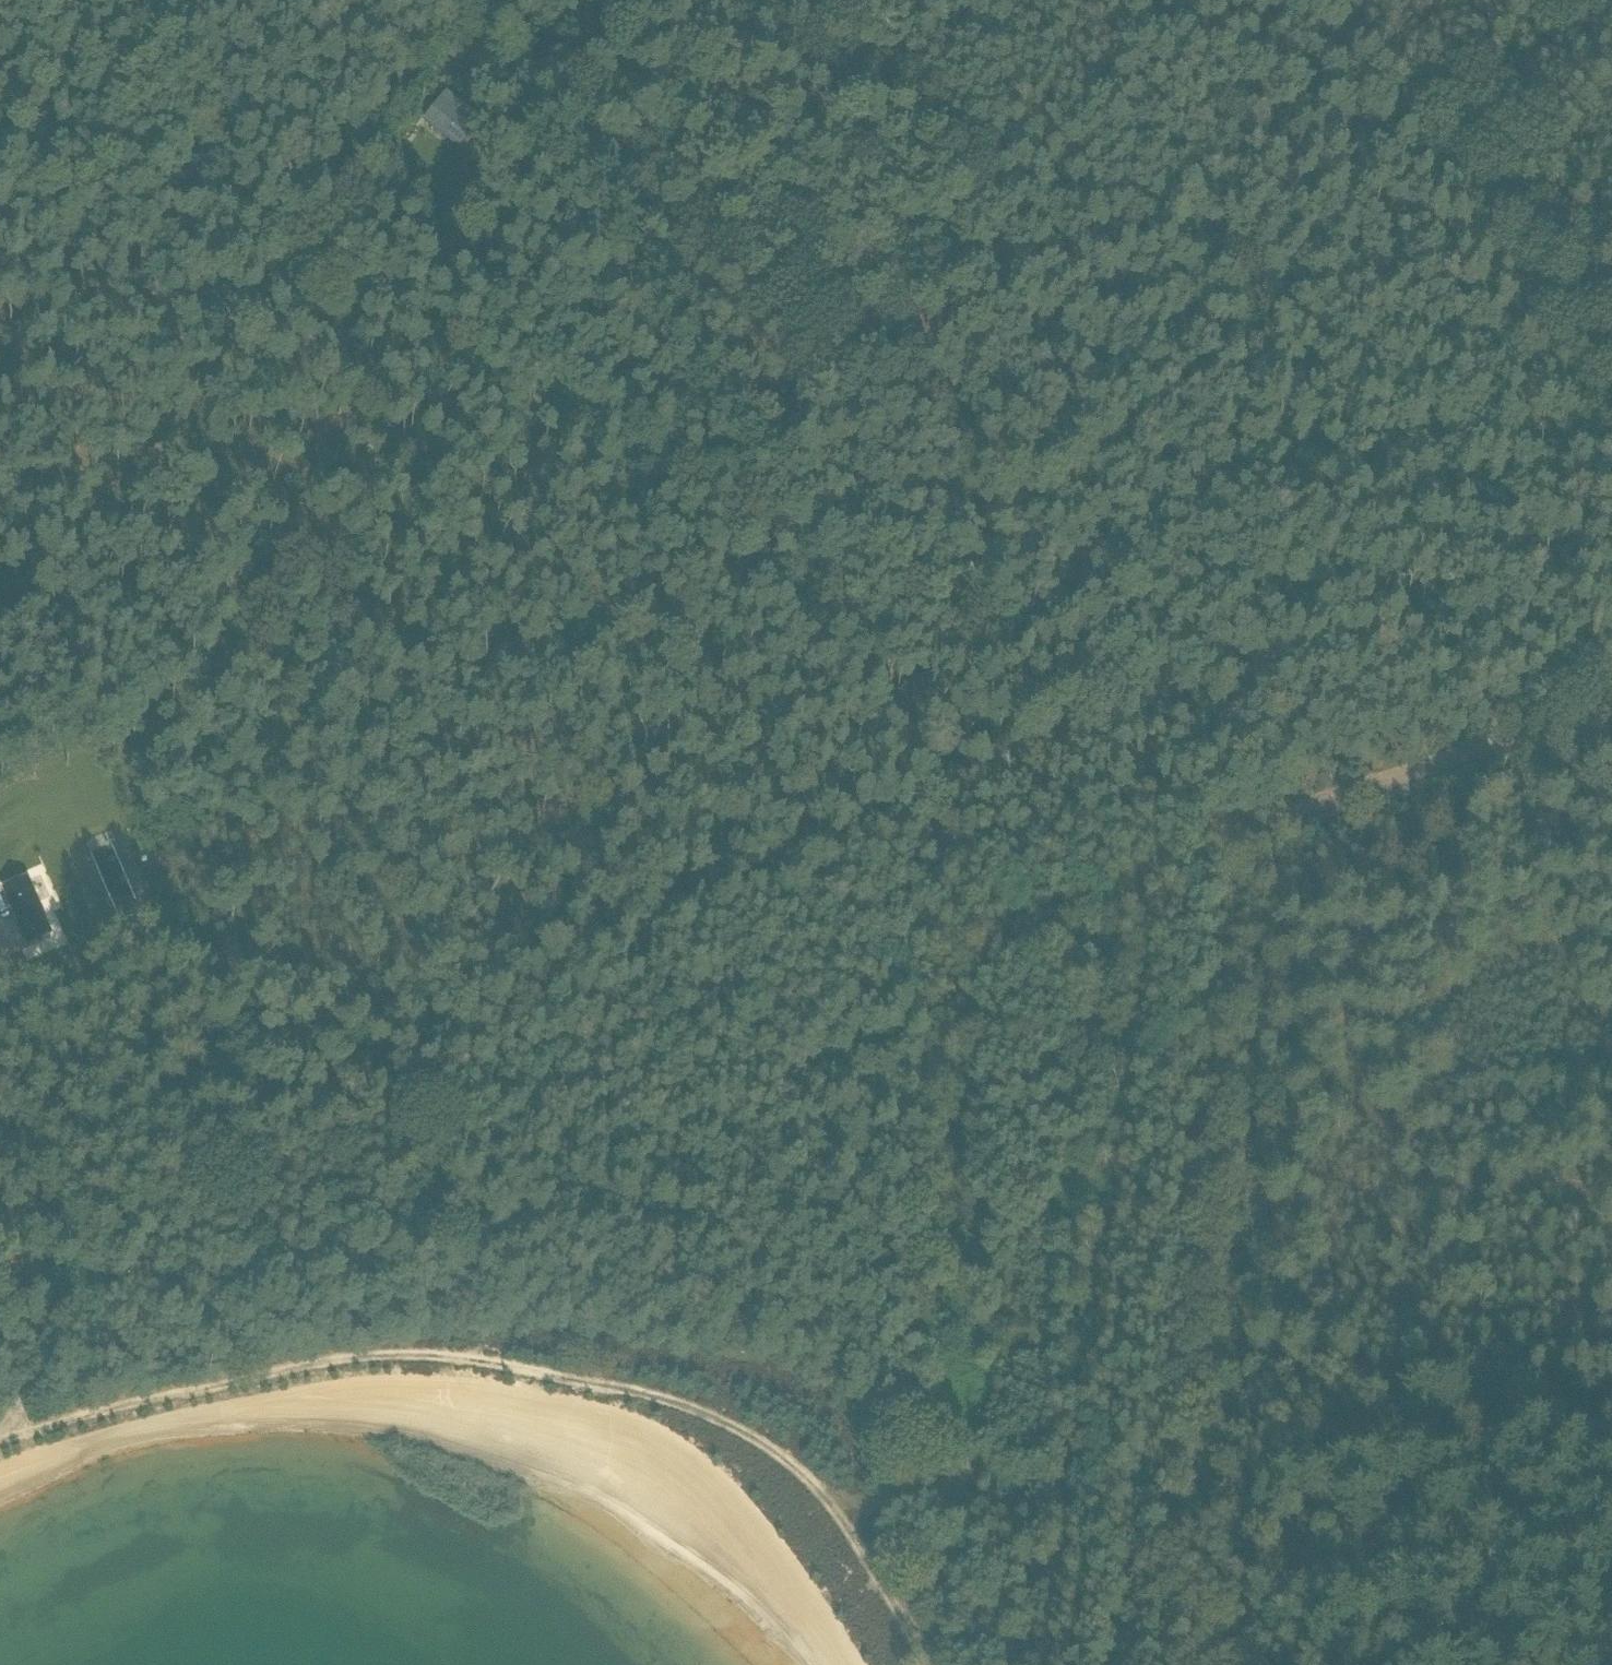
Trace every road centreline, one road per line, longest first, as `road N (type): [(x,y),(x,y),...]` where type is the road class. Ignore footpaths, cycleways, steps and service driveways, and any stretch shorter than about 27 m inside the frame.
road 1 (track): [(0,17),(180,178),(541,388),(1235,852)]
road 2 (track): [(300,254),(188,422),(179,471),(339,813),(428,979),(231,1071)]
road 3 (track): [(1611,1068),(1213,1092),(1129,1664)]
road 4 (track): [(1235,852),(1300,807),(1611,693)]
road 5 (track): [(1213,1092),(1235,852)]
road 6 (track): [(301,735),(146,787)]

